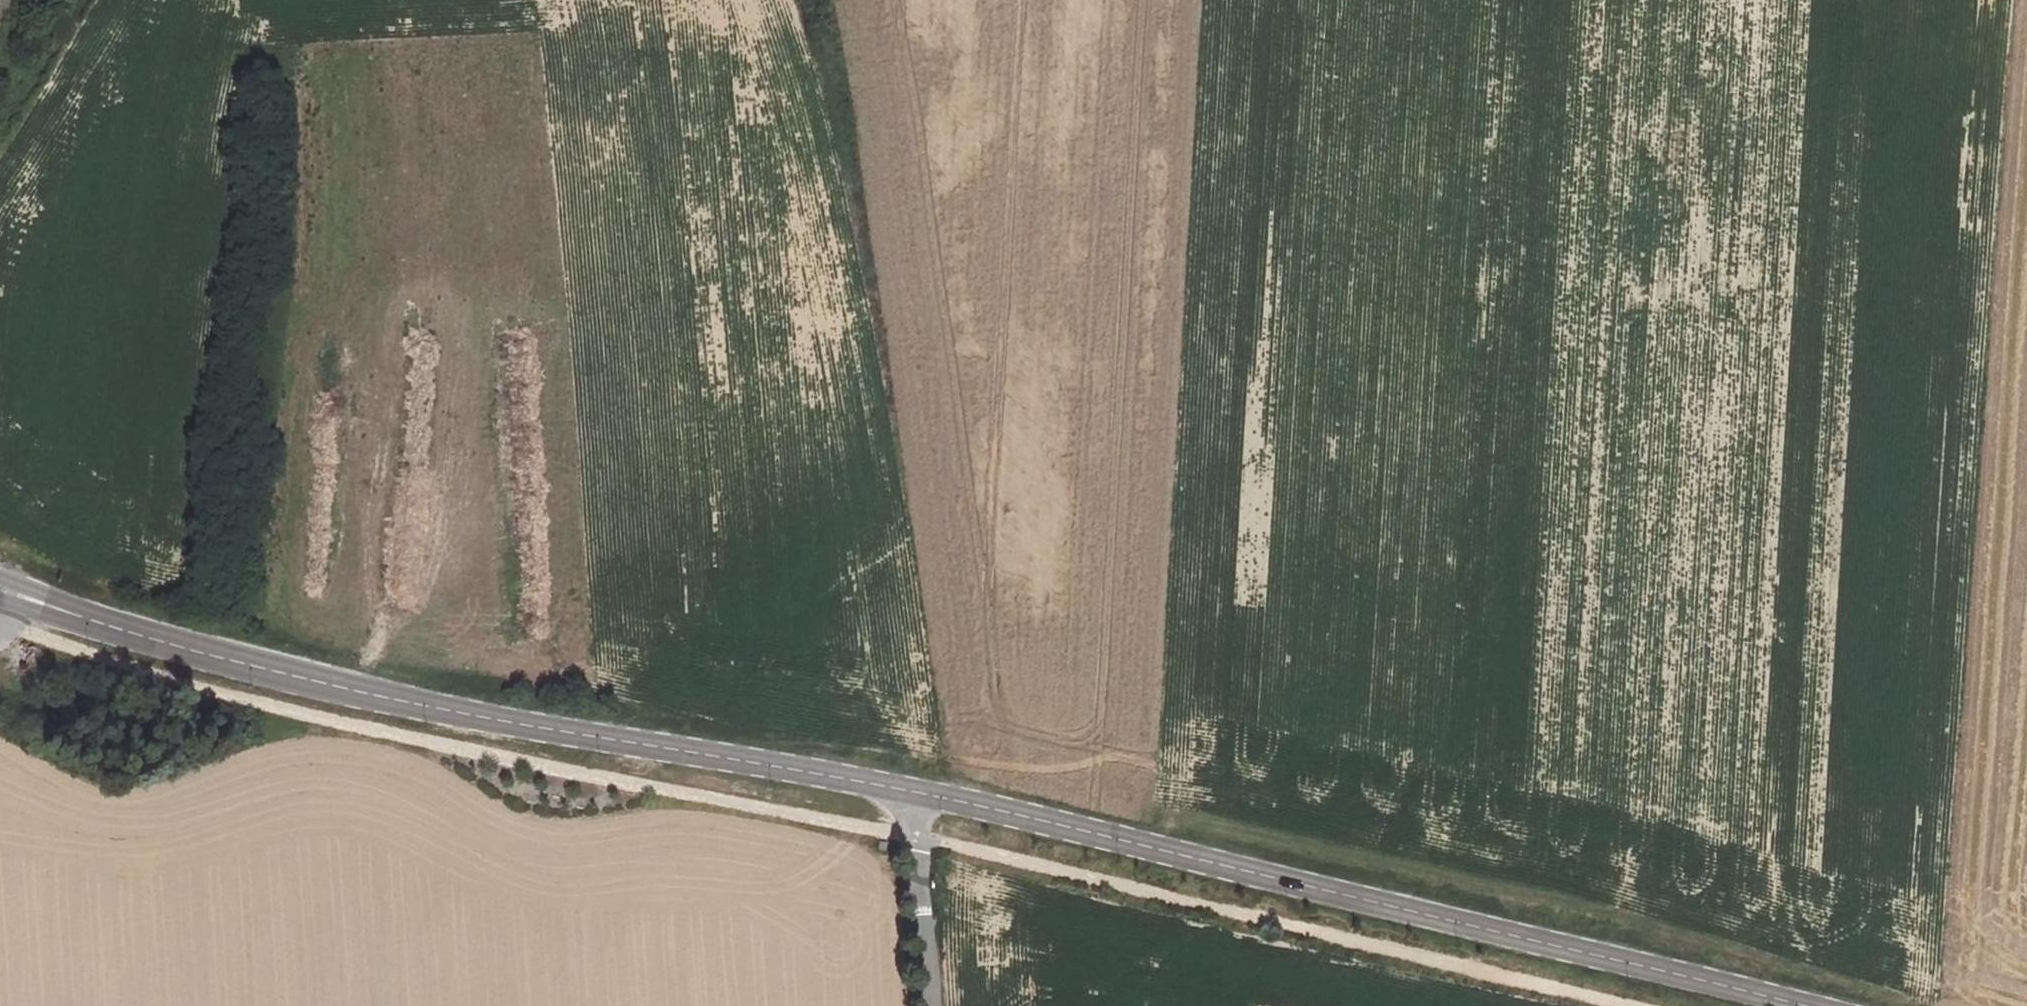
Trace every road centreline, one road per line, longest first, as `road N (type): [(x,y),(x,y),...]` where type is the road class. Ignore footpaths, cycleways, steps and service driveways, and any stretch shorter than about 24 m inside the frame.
road 1 (tertiary): [(0,588),(342,686),(909,790)]
road 2 (tertiary): [(909,790),(1807,1005)]
road 3 (unclassified): [(932,1005),(909,790)]

